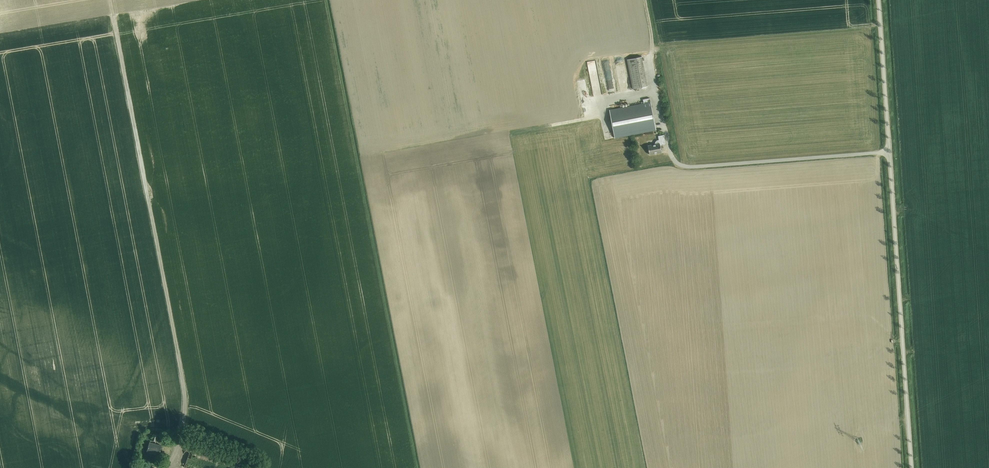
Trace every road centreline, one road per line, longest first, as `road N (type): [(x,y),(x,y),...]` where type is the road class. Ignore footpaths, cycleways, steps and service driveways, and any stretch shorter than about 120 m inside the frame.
road 1 (unclassified): [(912,467),(879,0)]
road 2 (track): [(181,435),(185,395),(112,14)]

